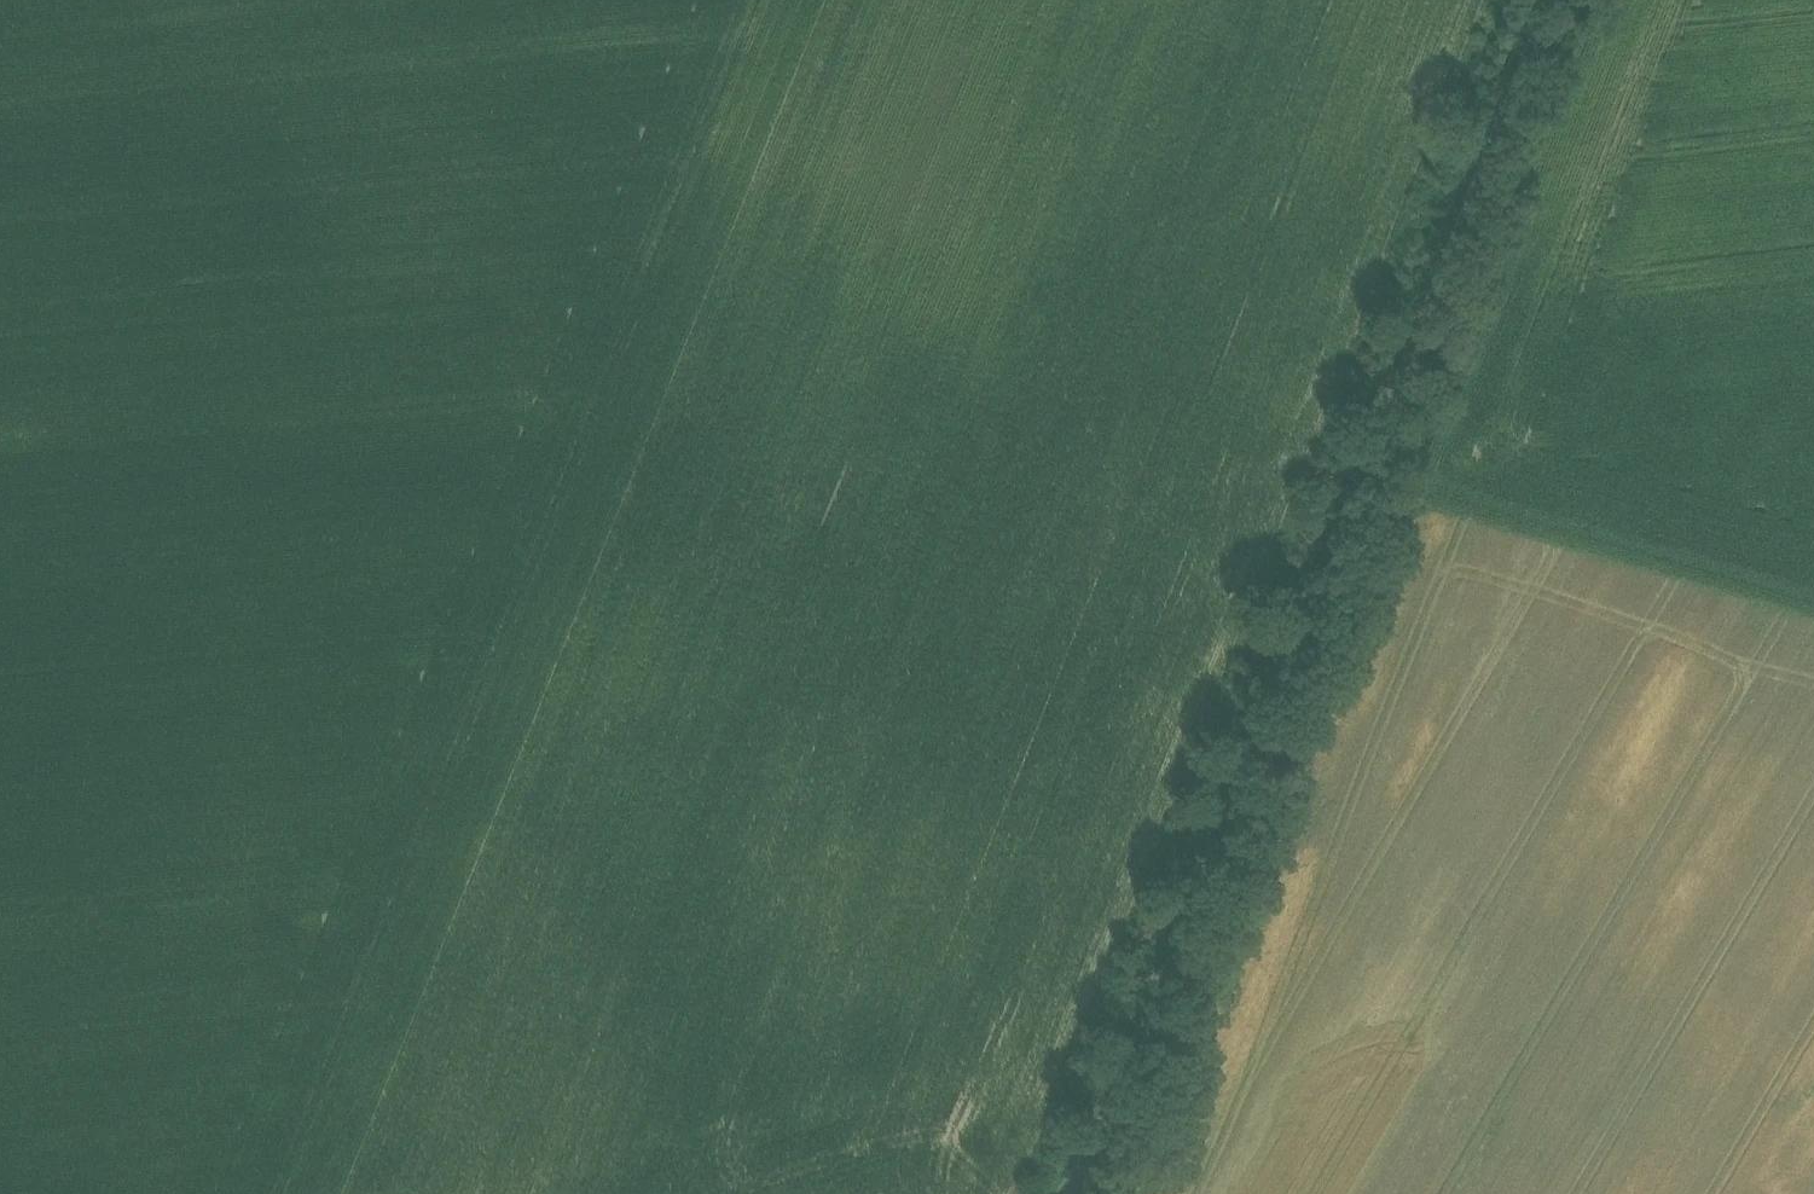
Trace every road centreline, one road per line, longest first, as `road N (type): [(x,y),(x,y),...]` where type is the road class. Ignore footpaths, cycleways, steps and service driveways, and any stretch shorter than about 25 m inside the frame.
road 1 (track): [(1124,1077),(1546,0)]
road 2 (residential): [(1061,1193),(1124,1077)]

